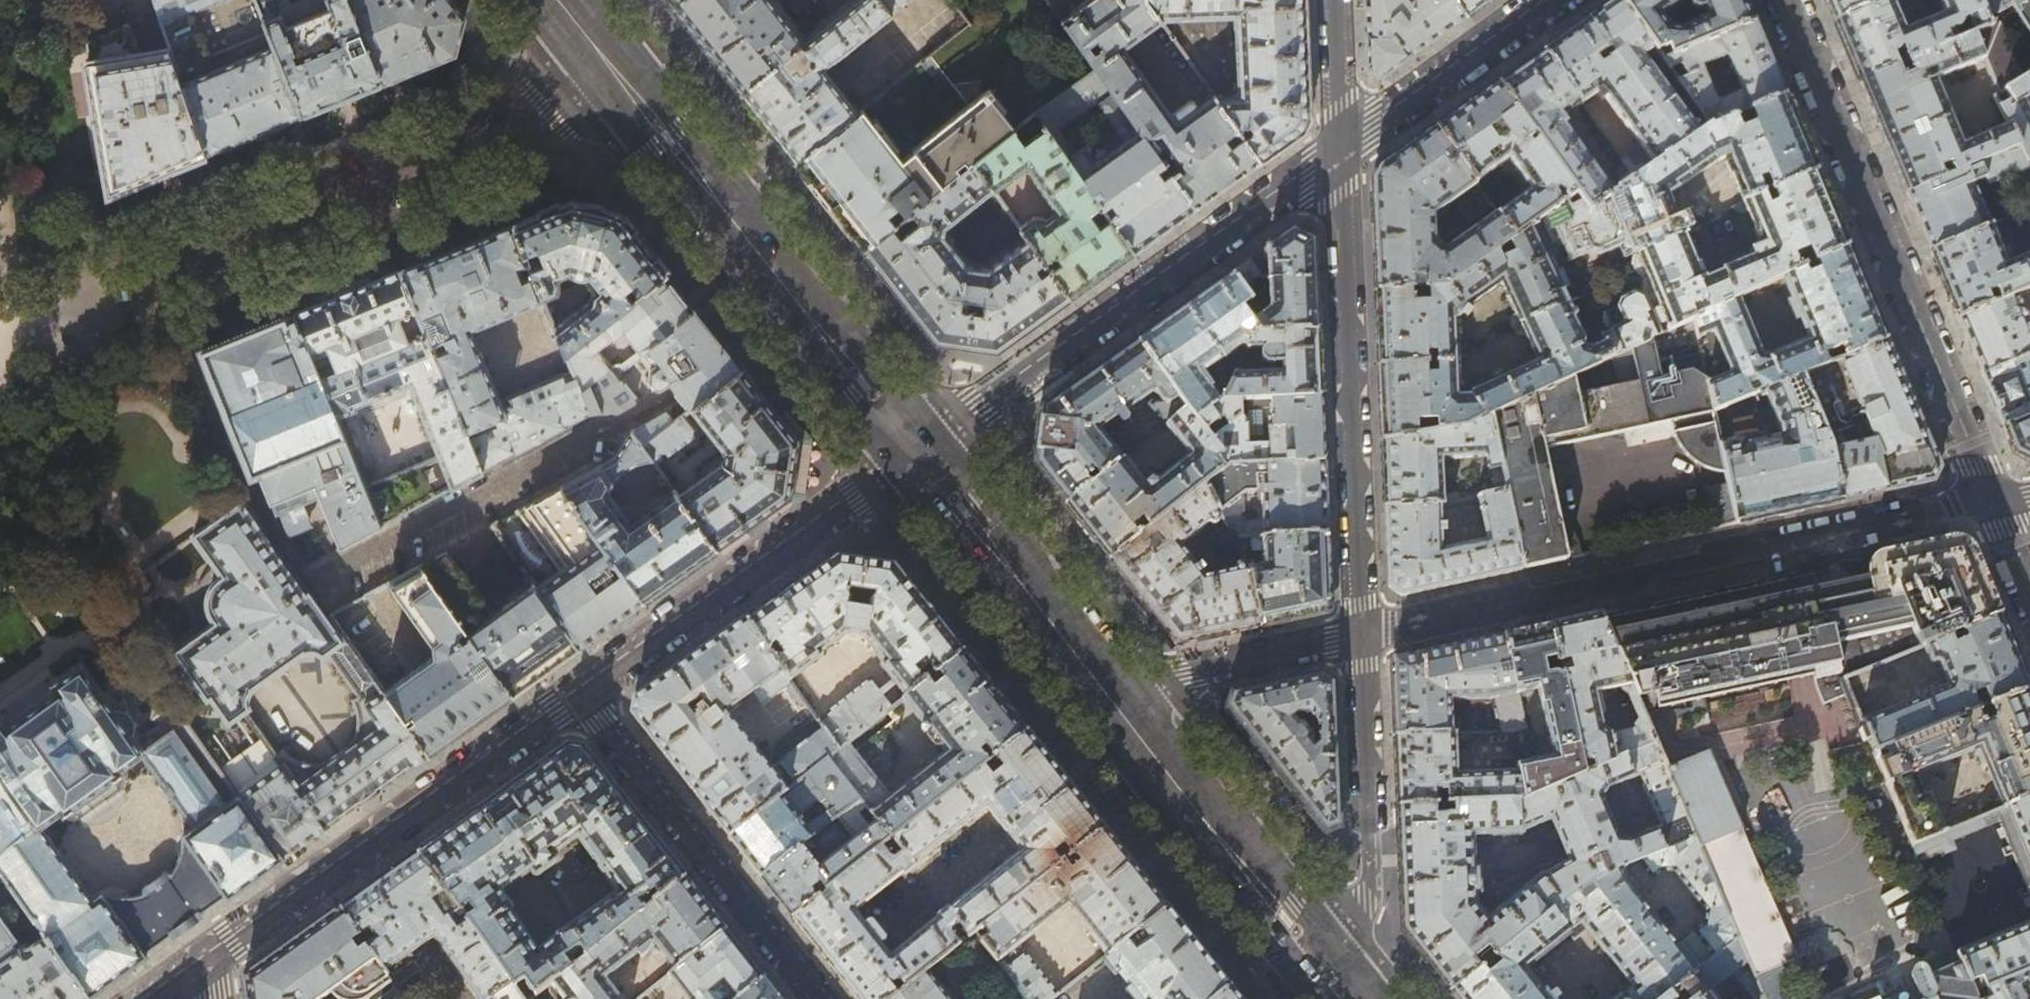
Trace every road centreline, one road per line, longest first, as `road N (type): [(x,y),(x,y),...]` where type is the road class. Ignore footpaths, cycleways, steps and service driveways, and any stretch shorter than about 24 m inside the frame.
road 1 (residential): [(114,290),(622,79)]
road 2 (residential): [(1786,0),(1993,498)]
road 3 (residential): [(1341,147),(915,450)]
road 4 (residential): [(1341,147),(1360,633)]
road 5 (primary): [(915,450),(622,79)]
road 6 (residential): [(210,953),(576,692)]
road 7 (residential): [(915,450),(576,692)]
road 8 (residential): [(576,692),(815,998)]
road 9 (residential): [(1360,633),(1364,897),(1318,962)]
road 10 (primary): [(1318,962),(1109,692)]
road 11 (primary): [(1109,692),(915,450)]
road 12 (residential): [(1553,0),(1341,147)]
road 13 (residential): [(1109,692),(1360,633)]
road 14 (residential): [(1334,0),(1341,147)]

